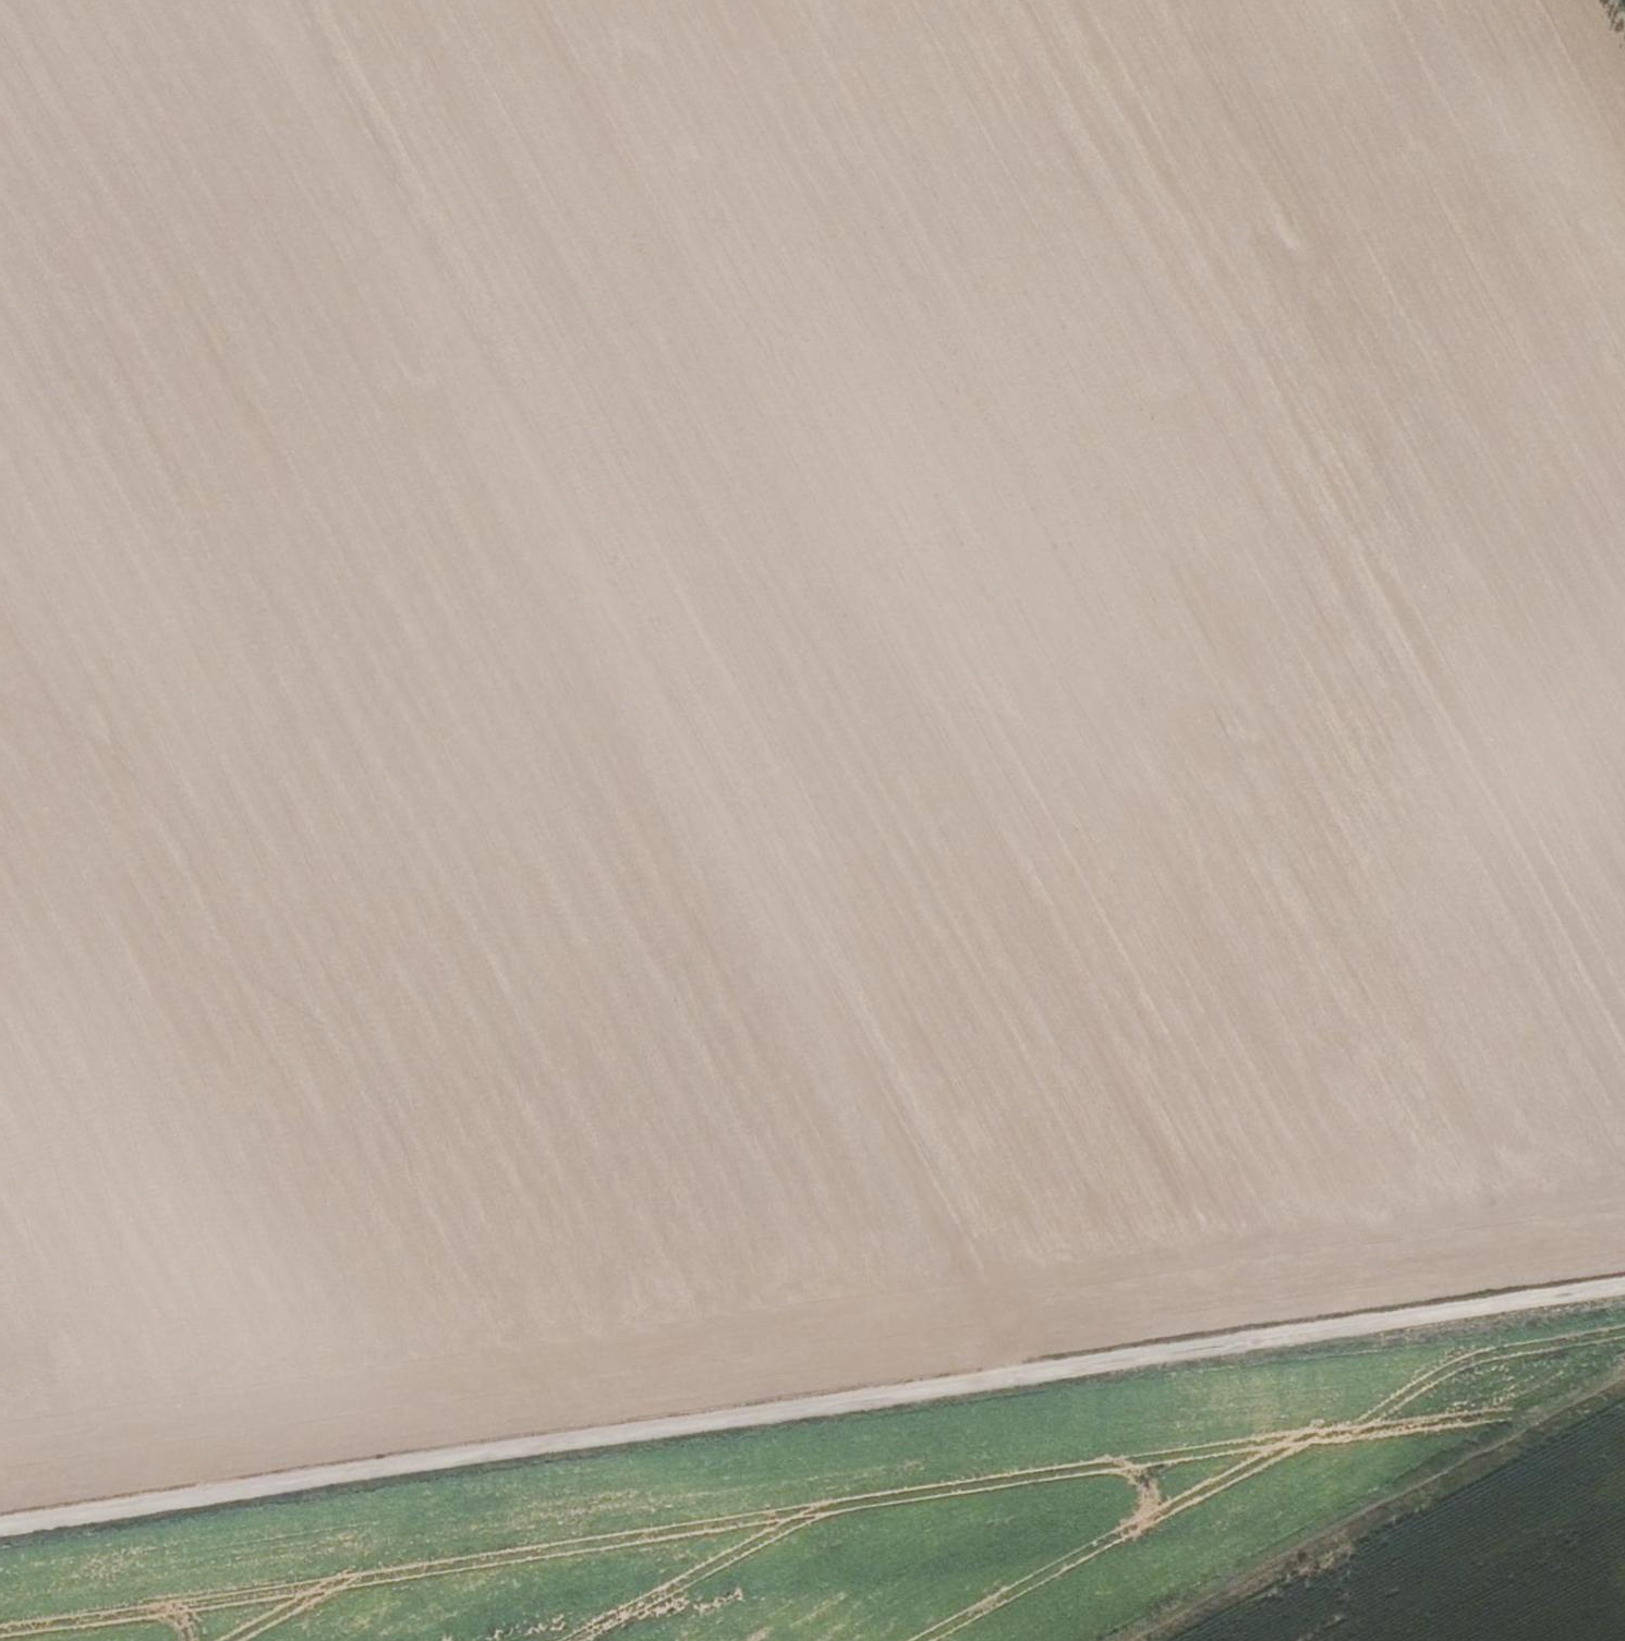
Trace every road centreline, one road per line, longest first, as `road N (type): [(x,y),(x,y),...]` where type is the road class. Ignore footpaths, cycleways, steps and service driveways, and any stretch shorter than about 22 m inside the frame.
road 1 (track): [(0,1527),(1624,1288)]

